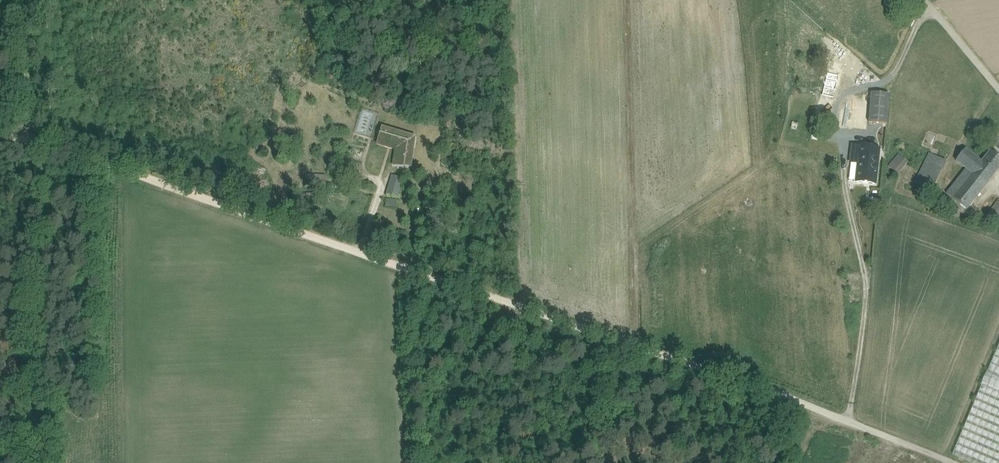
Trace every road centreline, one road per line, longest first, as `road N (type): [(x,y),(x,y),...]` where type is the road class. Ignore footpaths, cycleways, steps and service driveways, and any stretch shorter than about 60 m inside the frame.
road 1 (track): [(514,305),(28,137),(24,0)]
road 2 (unclassified): [(514,305),(943,462)]
road 3 (track): [(28,137),(33,462)]
road 4 (track): [(936,12),(918,28),(898,70),(839,103),(834,116),(849,181)]

